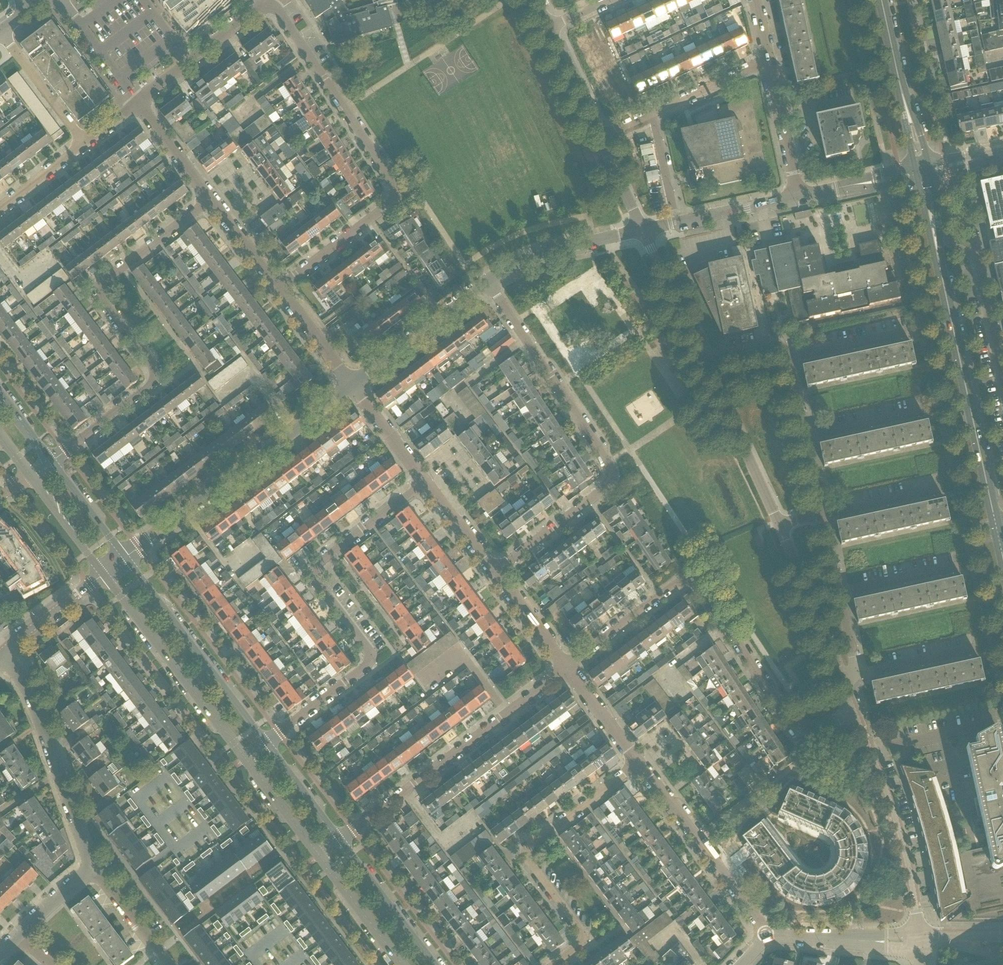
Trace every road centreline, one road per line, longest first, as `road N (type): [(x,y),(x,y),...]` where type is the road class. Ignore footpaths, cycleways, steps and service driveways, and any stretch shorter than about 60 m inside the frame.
road 1 (unclassified): [(275,290),(395,193),(282,14),(254,14),(137,106)]
road 2 (unclassified): [(852,714),(821,726),(788,717),(696,582),(686,580),(565,668)]
road 3 (unclassified): [(494,572),(612,475),(487,282)]
road 4 (residential): [(266,743),(366,668),(370,652),(317,568),(425,483)]
road 5 (residential): [(52,460),(144,394),(151,379),(104,307),(110,281),(211,205)]
road 6 (tertiary): [(998,530),(934,234)]
road 7 (residential): [(556,964),(583,937),(524,852),(637,764)]
road 8 (tertiary): [(125,558),(350,385)]
road 9 (residential): [(341,841),(565,668)]
road 10 (tertiary): [(920,944),(903,847),(852,714)]
road 11 (secondary): [(266,743),(125,558)]
road 12 (secondary): [(104,575),(244,760)]
road 13 (residential): [(94,866),(23,683),(1,656)]
road 14 (unclassified): [(766,936),(637,764)]
road 15 (tertiary): [(778,523),(704,362)]
road 16 (tertiary): [(350,385),(487,282)]
road 17 (tertiary): [(843,680),(778,523)]
road 18 (tertiary): [(487,282),(535,255),(644,230)]
road 19 (residential): [(1002,373),(976,258),(934,234)]
road 20 (secondary): [(436,964),(341,841)]
road 21 (residential): [(766,936),(920,944)]
road 22 (tertiary): [(704,362),(644,230)]
road 23 (residential): [(84,145),(0,33)]
road 24 (residential): [(798,197),(766,65)]
road 25 (secondary): [(318,858),(400,964)]
road 26 (tertiary): [(1,656),(104,575)]
road 27 (tertiary): [(674,223),(798,197)]
road 28 (unclassified): [(806,438),(930,413)]
road 29 (secondary): [(29,476),(104,575)]
road 30 (residential): [(170,964),(94,866)]
road 31 (unclassified): [(790,358),(912,337)]
road 32 (unclassified): [(211,205),(137,106)]
road 33 (secondary): [(341,841),(266,743)]
road 34 (unclassified): [(425,483),(350,385)]
road 35 (unclassified): [(855,675),(976,651)]
road 36 (secondary): [(244,760),(318,858)]
road 37 (secondary): [(125,558),(52,460)]
road 38 (unclassified): [(840,594),(959,569)]
road 39 (tertiary): [(603,135),(554,24)]
road 40 (residential): [(654,111),(766,65)]
road 41 (unclassified): [(350,385),(275,290)]

